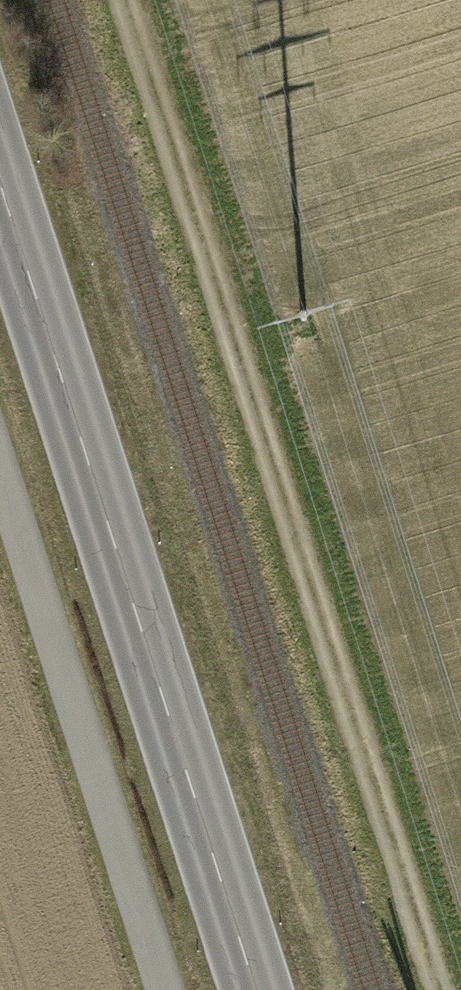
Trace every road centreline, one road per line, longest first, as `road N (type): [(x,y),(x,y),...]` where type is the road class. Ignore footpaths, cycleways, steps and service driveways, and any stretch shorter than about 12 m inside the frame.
road 1 (track): [(127,0),(443,989)]
road 2 (secondary): [(0,181),(254,989)]
road 3 (track): [(164,989),(0,473)]

